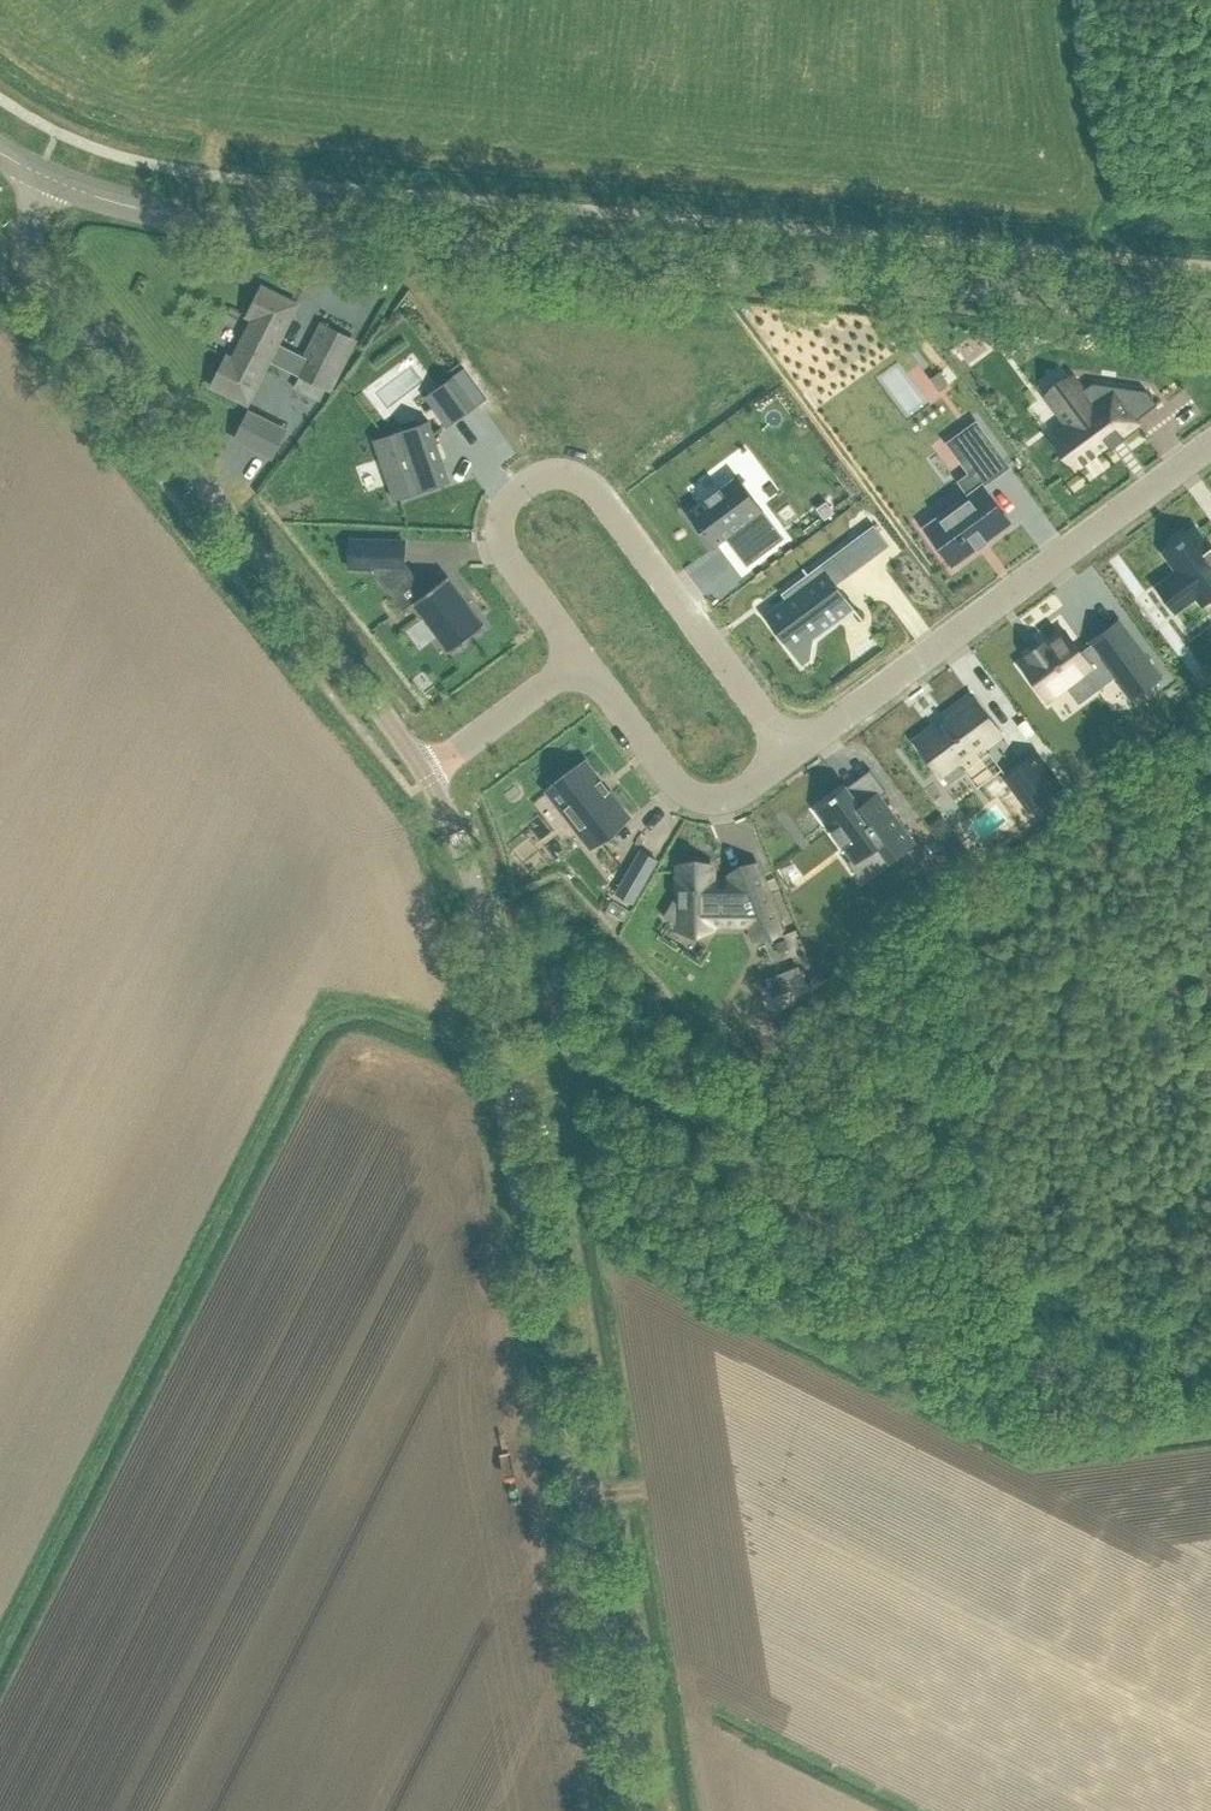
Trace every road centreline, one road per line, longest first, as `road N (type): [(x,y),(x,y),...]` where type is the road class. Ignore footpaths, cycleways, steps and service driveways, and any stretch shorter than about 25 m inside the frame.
road 1 (tertiary): [(1210,307),(217,221),(122,204),(42,176)]
road 2 (unclassified): [(632,1810),(489,955),(473,884),(427,772)]
road 3 (unclassified): [(427,772),(31,265),(23,239),(42,176)]
road 4 (residential): [(579,660),(499,532),(512,493),(547,473),(575,475),(598,490),(793,751)]
road 5 (residential): [(1210,447),(793,751)]
road 6 (residential): [(793,751),(733,795),(689,792),(579,660)]
road 7 (residential): [(579,660),(427,772)]

